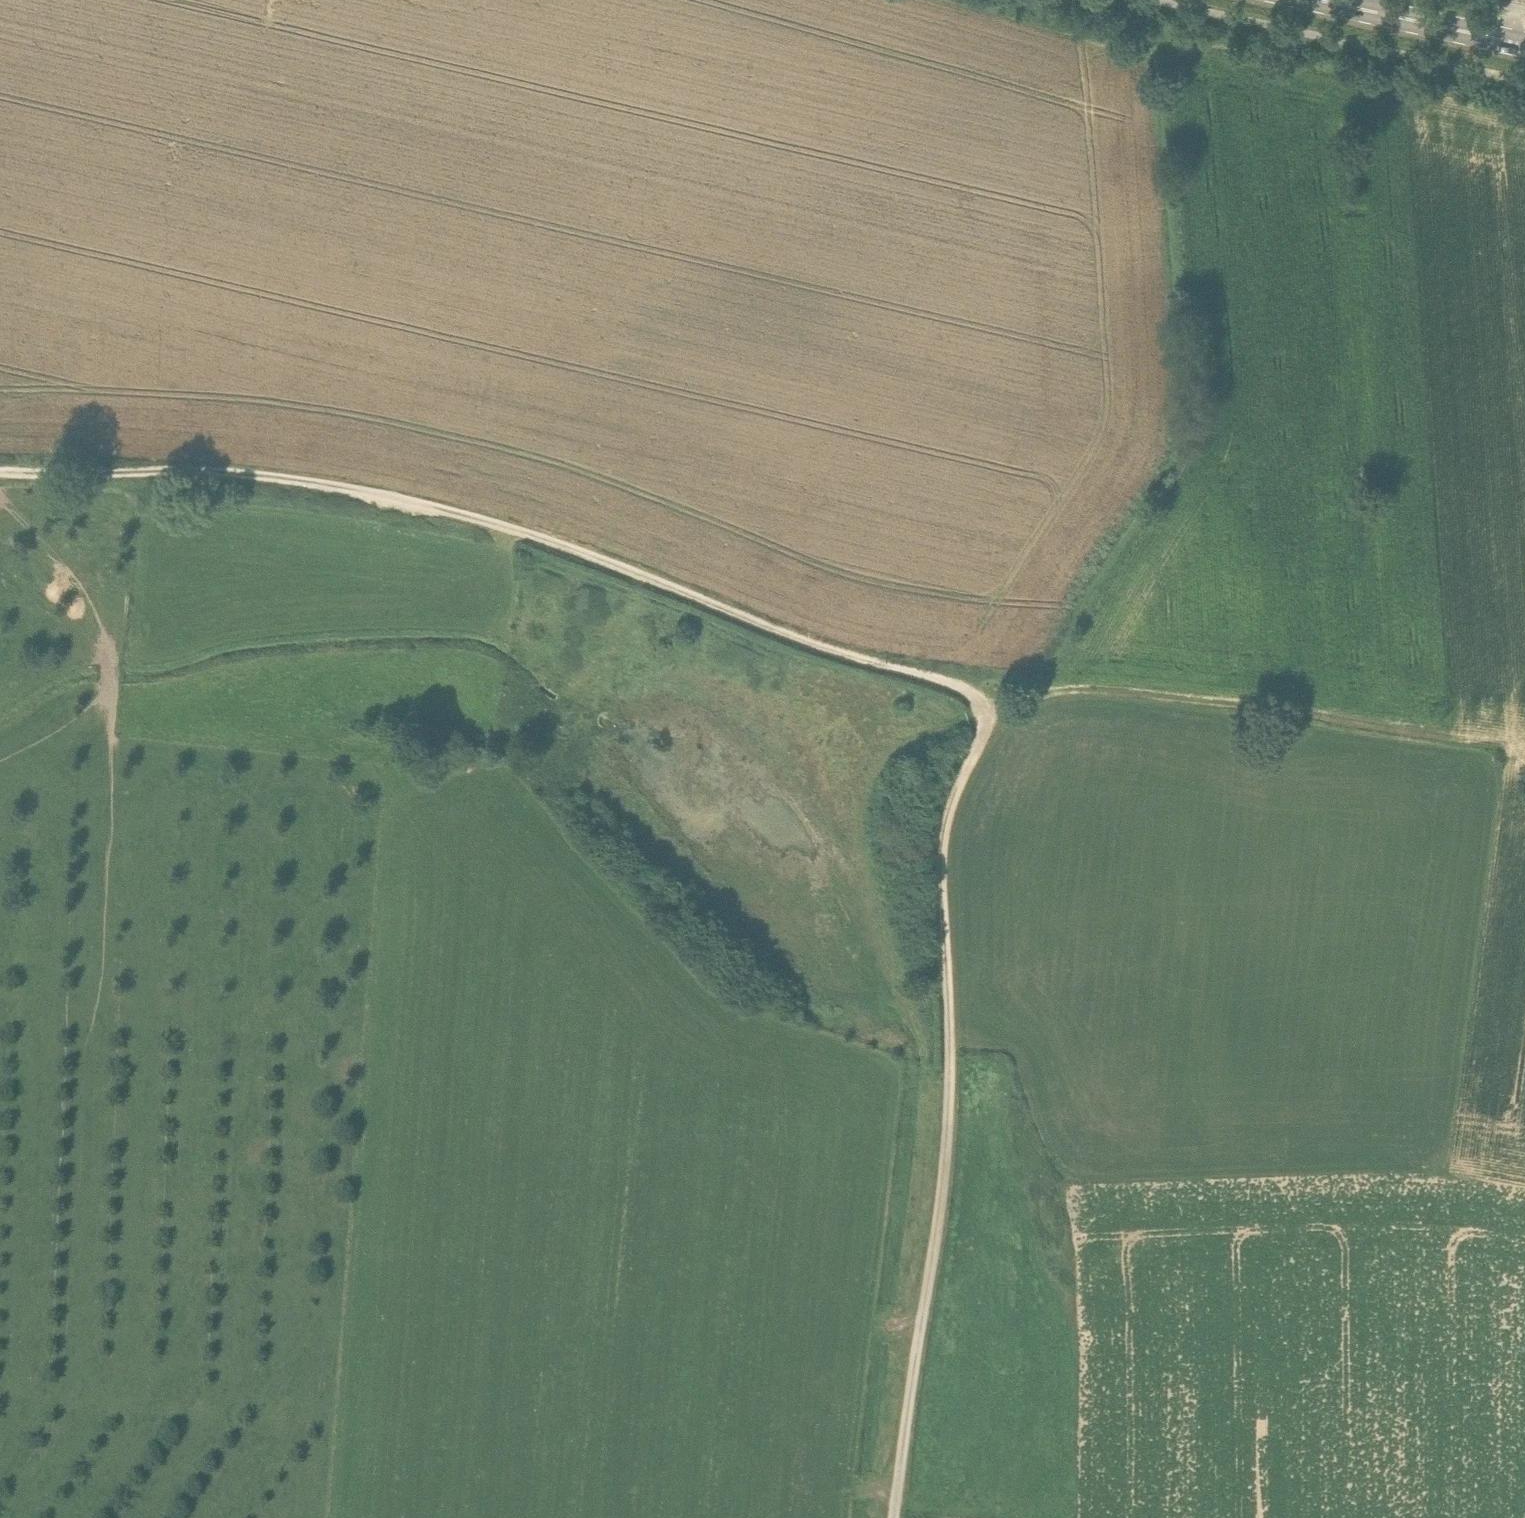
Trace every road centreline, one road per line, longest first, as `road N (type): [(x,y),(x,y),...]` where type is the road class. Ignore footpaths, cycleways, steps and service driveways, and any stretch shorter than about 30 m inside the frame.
road 1 (track): [(0,472),(233,477),(452,515),(555,546),(810,646),(950,684),(973,698),(983,718)]
road 2 (track): [(983,718),(942,834),(945,1165),(893,1517)]
road 3 (track): [(983,718),(1028,694),(1051,667),(1179,447),(1157,64)]
road 4 (primary): [(1524,46),(1313,0)]

